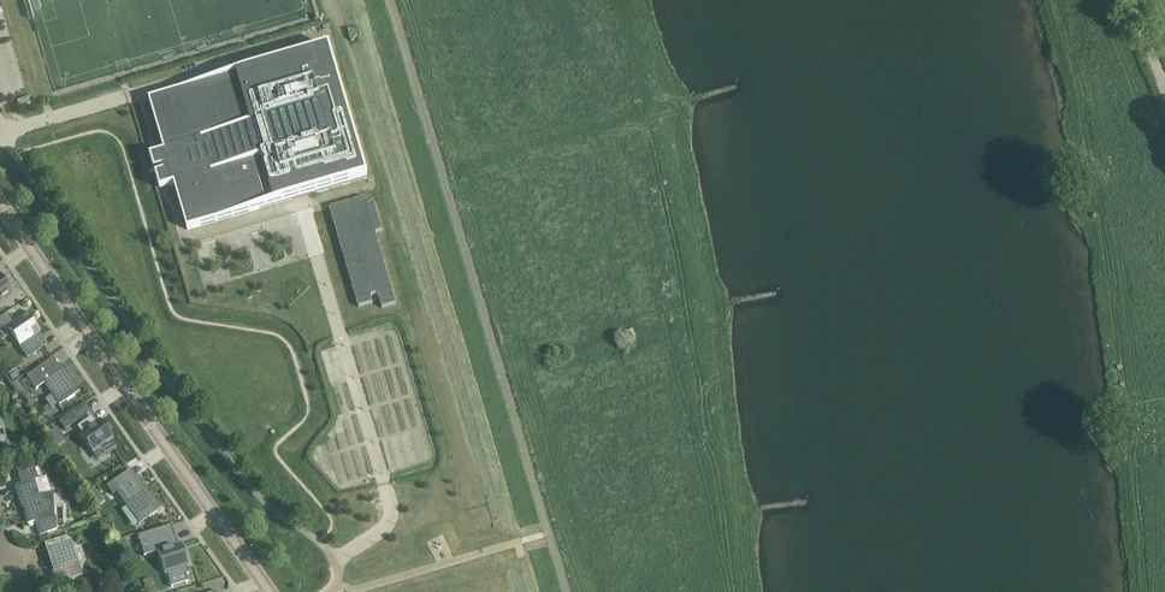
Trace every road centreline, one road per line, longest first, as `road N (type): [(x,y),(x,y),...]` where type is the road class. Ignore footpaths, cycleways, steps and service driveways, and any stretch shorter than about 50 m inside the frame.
road 1 (tertiary): [(271,591),(0,201)]

